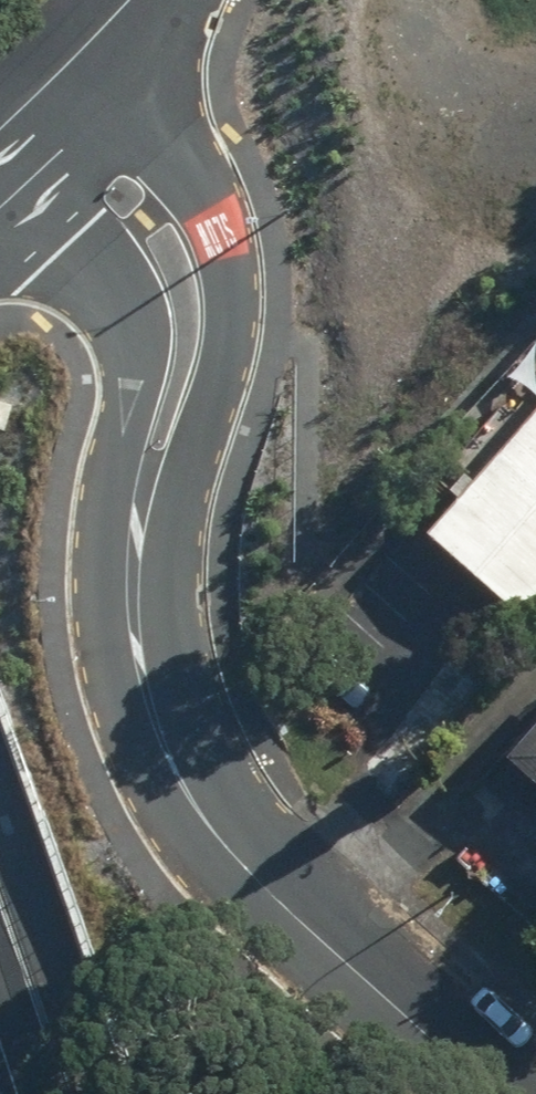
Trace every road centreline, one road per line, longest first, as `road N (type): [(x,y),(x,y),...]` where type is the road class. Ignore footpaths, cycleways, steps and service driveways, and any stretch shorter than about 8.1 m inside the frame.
road 1 (residential): [(102,64),(182,159),(213,219),(223,289),(219,368),(166,532),(180,693),(214,774)]
road 2 (residential): [(214,774),(134,714),(100,653),(94,546),(121,426),(130,318),(113,274),(2,165)]
road 3 (residential): [(214,774),(317,887),(535,1093)]
road 4 (residential): [(2,165),(102,64)]

